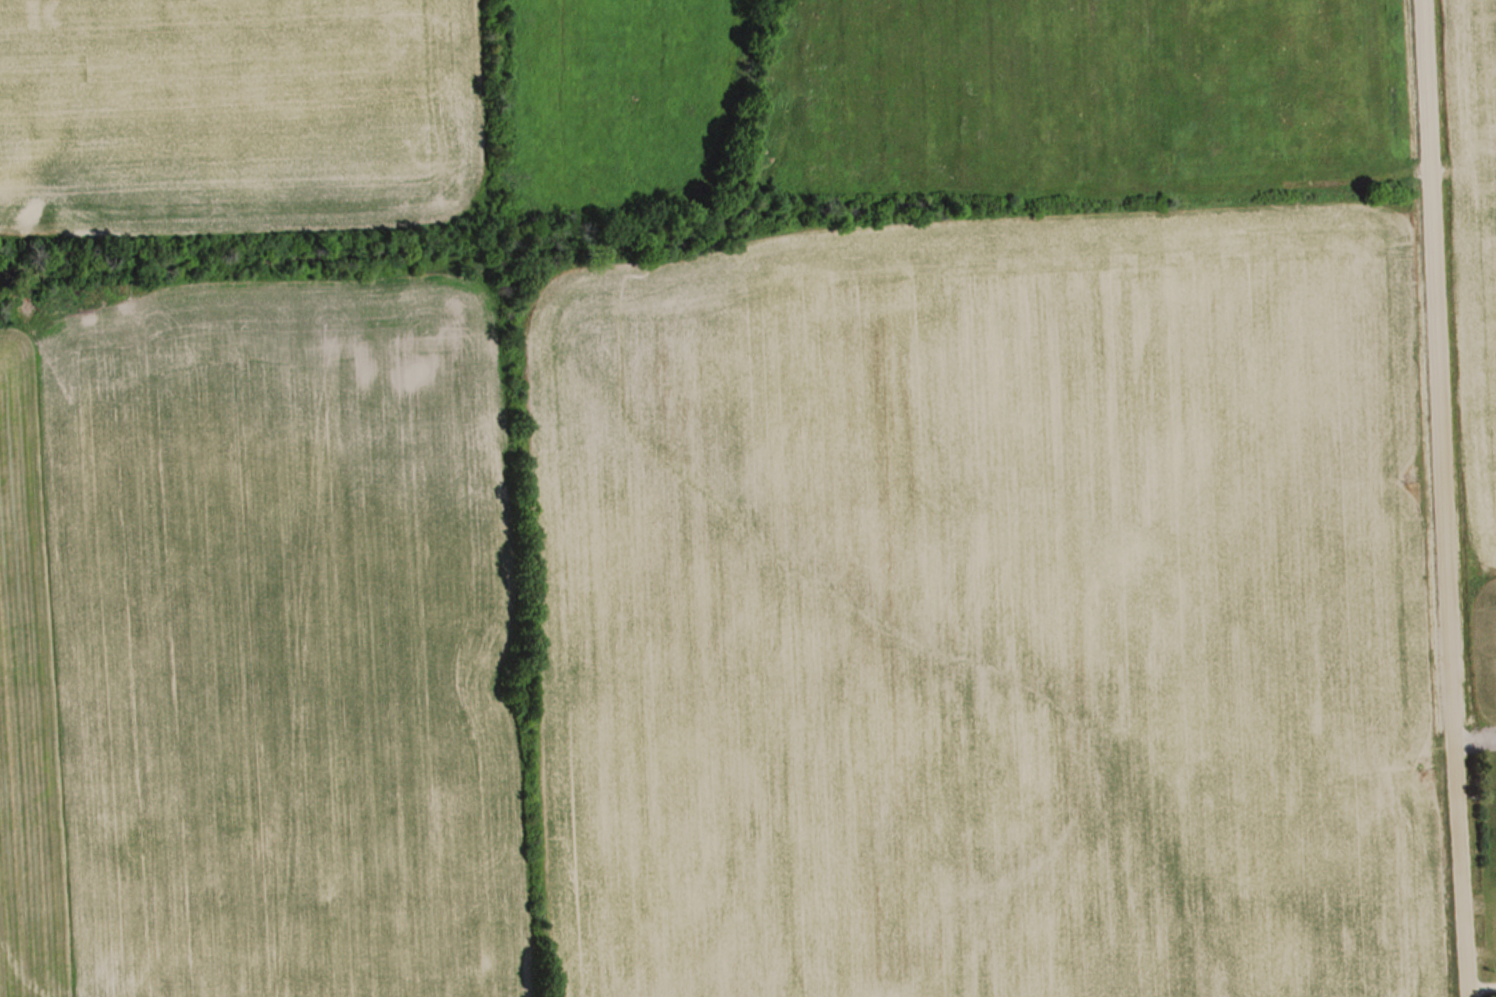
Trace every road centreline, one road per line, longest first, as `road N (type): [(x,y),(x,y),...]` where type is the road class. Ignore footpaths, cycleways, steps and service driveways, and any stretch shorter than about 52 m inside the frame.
road 1 (residential): [(1462,996),(1417,0)]

